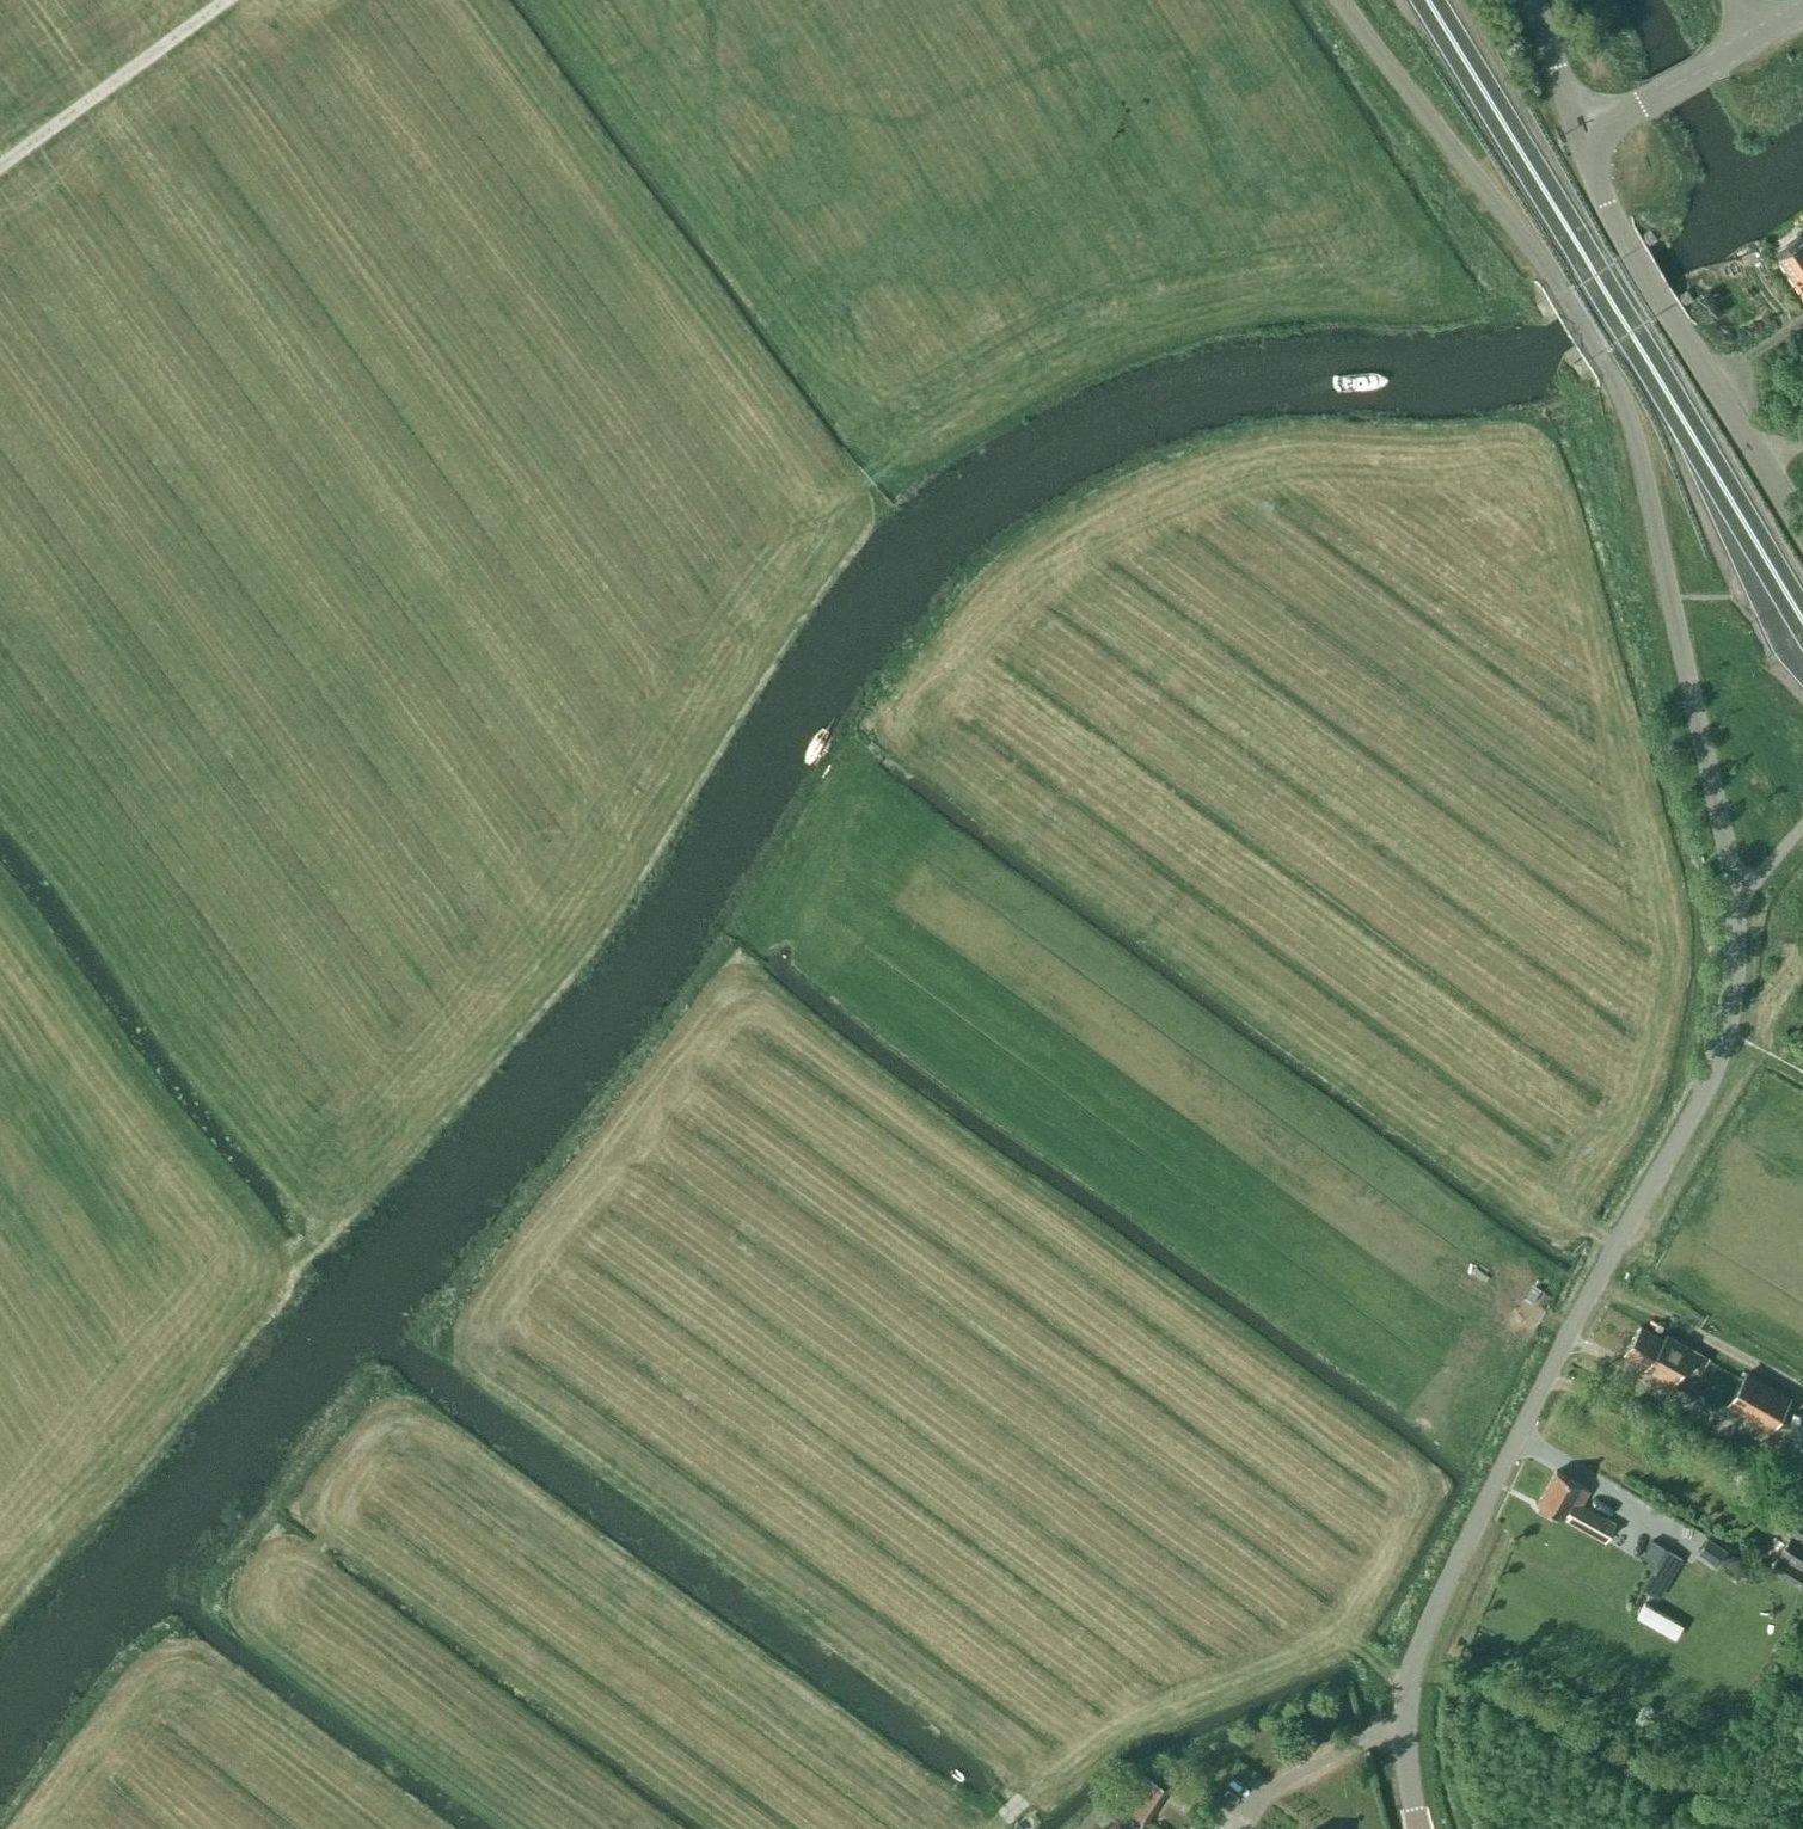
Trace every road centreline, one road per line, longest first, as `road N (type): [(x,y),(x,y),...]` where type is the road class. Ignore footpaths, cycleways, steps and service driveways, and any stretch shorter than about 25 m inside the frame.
road 1 (unclassified): [(1418,1828),(1408,1691),(1427,1617),(1711,1064),(1729,1003),(1735,899),(1618,390),(1501,209),(1340,0)]
road 2 (trunk): [(1802,619),(1427,0)]
road 3 (tertiary): [(1802,526),(1616,224),(1578,128)]
road 4 (tertiary): [(1578,128),(1640,104),(1757,37)]
road 5 (unclassified): [(1578,128),(1534,0)]

